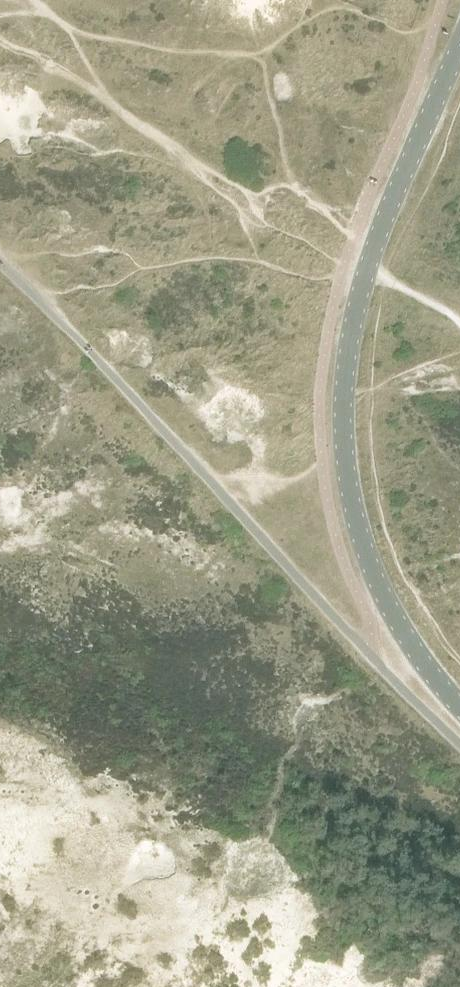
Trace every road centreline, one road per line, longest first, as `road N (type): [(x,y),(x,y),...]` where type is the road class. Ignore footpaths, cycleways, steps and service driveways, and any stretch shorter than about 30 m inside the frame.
road 1 (tertiary): [(459,707),(424,664),(373,575),(347,485),(342,428),(366,273),(459,43)]

